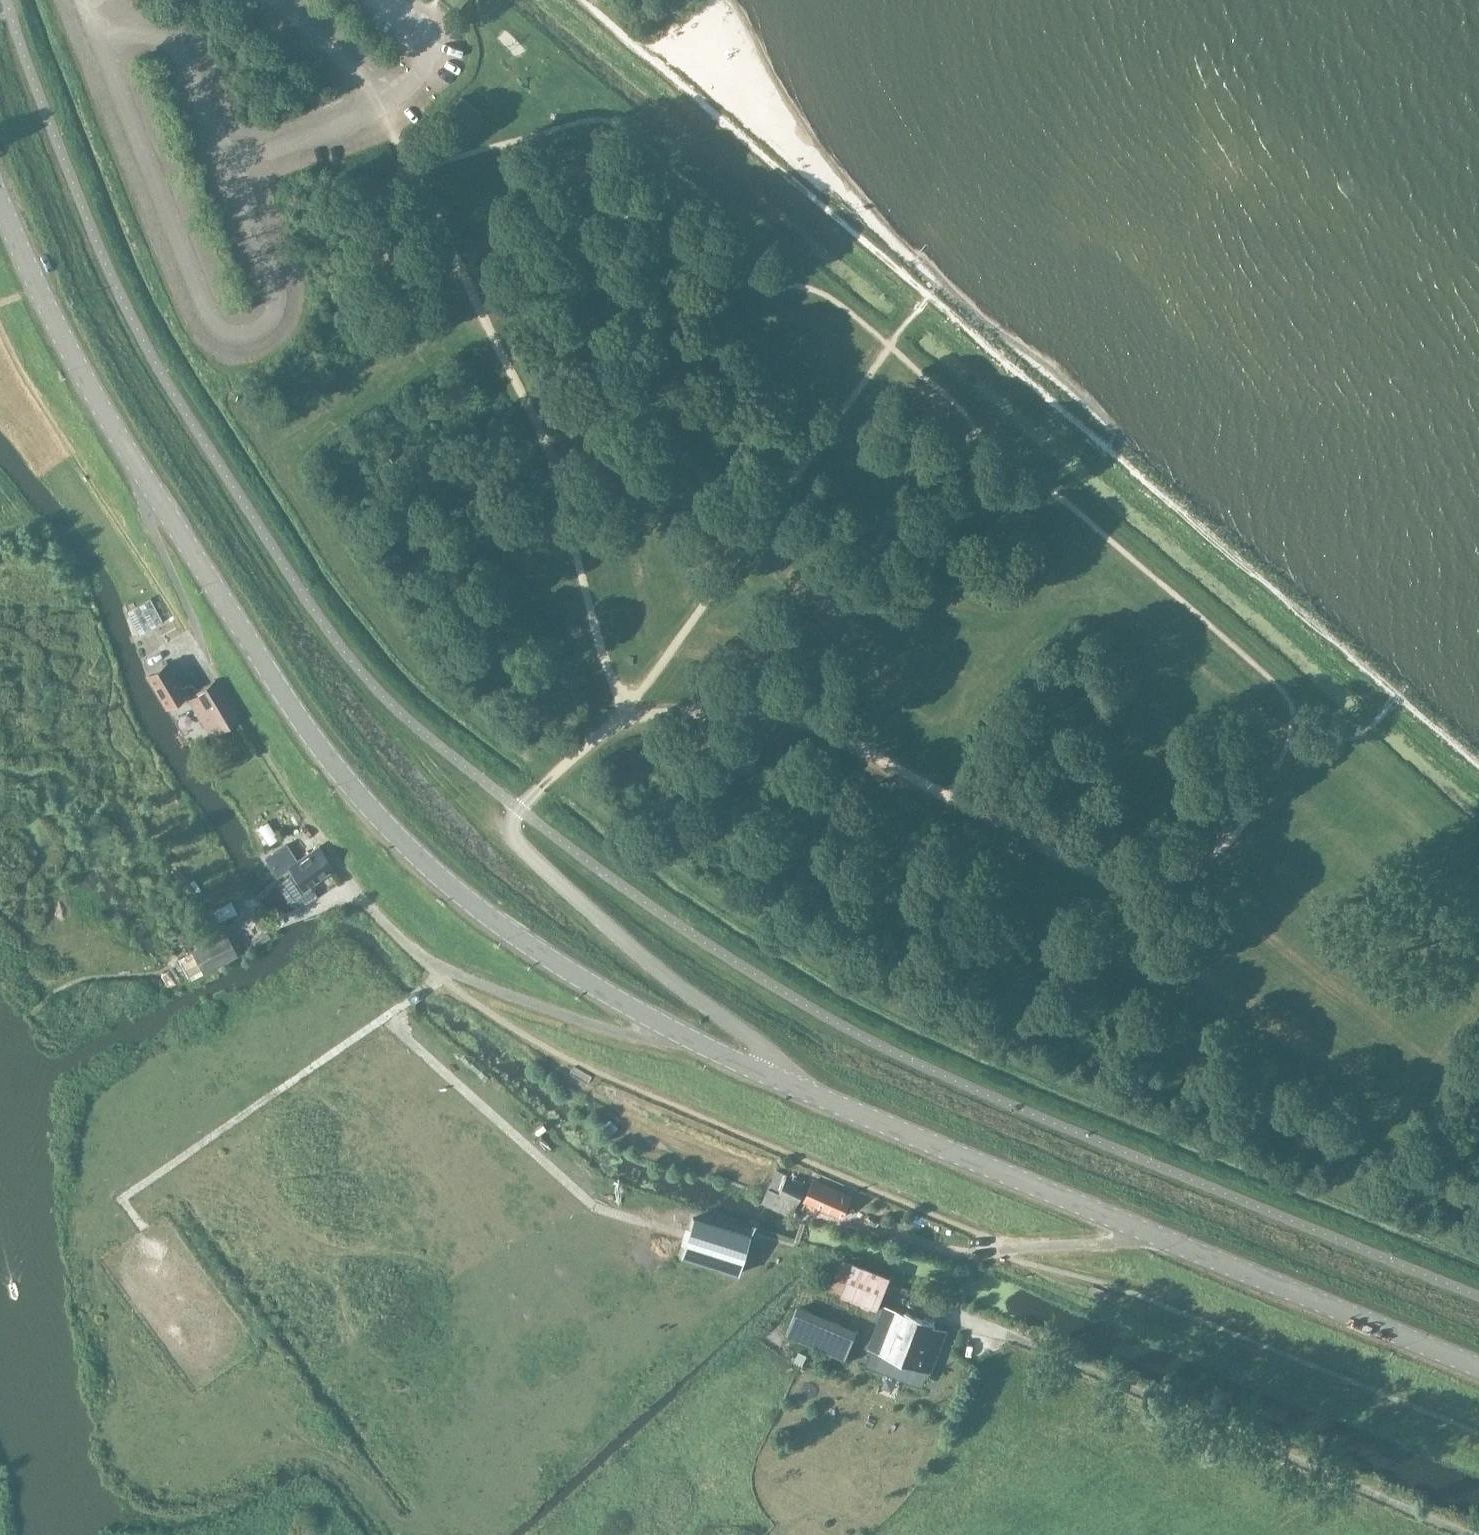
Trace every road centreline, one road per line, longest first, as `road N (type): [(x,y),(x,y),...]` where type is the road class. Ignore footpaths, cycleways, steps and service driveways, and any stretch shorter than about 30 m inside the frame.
road 1 (tertiary): [(794,1085),(637,1011),(527,944),(433,871),(360,796),(306,727),(120,438),(0,200)]
road 2 (tertiary): [(1478,1368),(794,1085)]
road 3 (track): [(443,971),(126,1195),(146,1230)]
road 4 (unclassified): [(794,1085),(548,882),(512,833),(516,809)]
road 5 (track): [(680,1233),(599,1209),(386,1017)]
road 6 (track): [(854,1225),(975,1253)]

